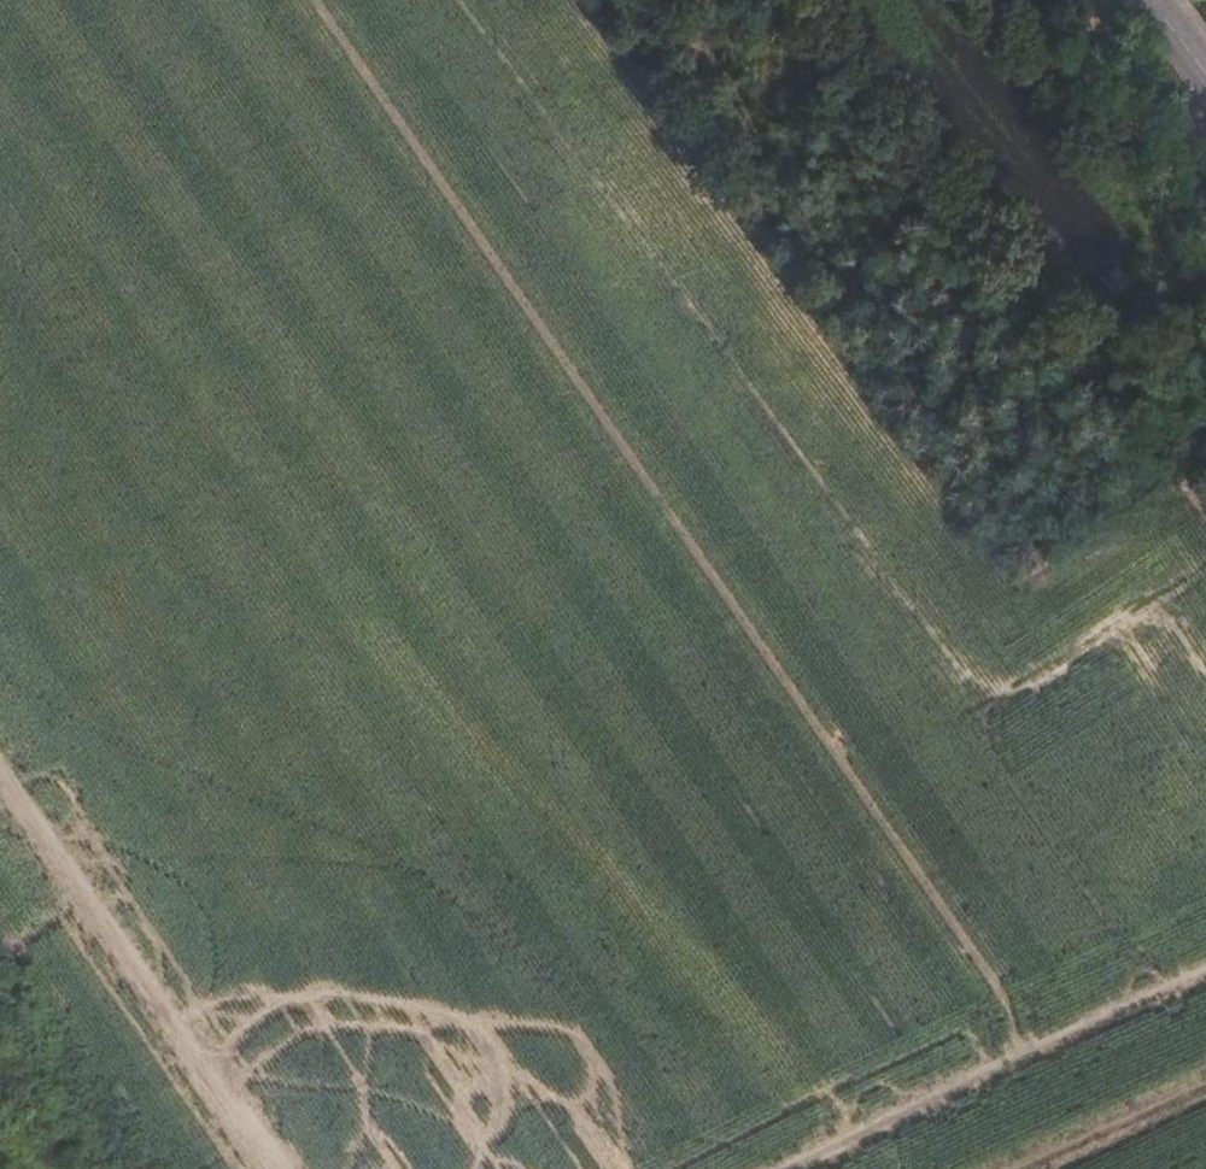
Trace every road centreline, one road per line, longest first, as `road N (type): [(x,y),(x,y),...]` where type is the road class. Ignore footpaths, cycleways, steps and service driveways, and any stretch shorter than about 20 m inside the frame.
road 1 (track): [(715,0),(972,260),(1205,403)]
road 2 (track): [(0,794),(265,1168)]
road 3 (track): [(1017,1168),(1205,1079)]

